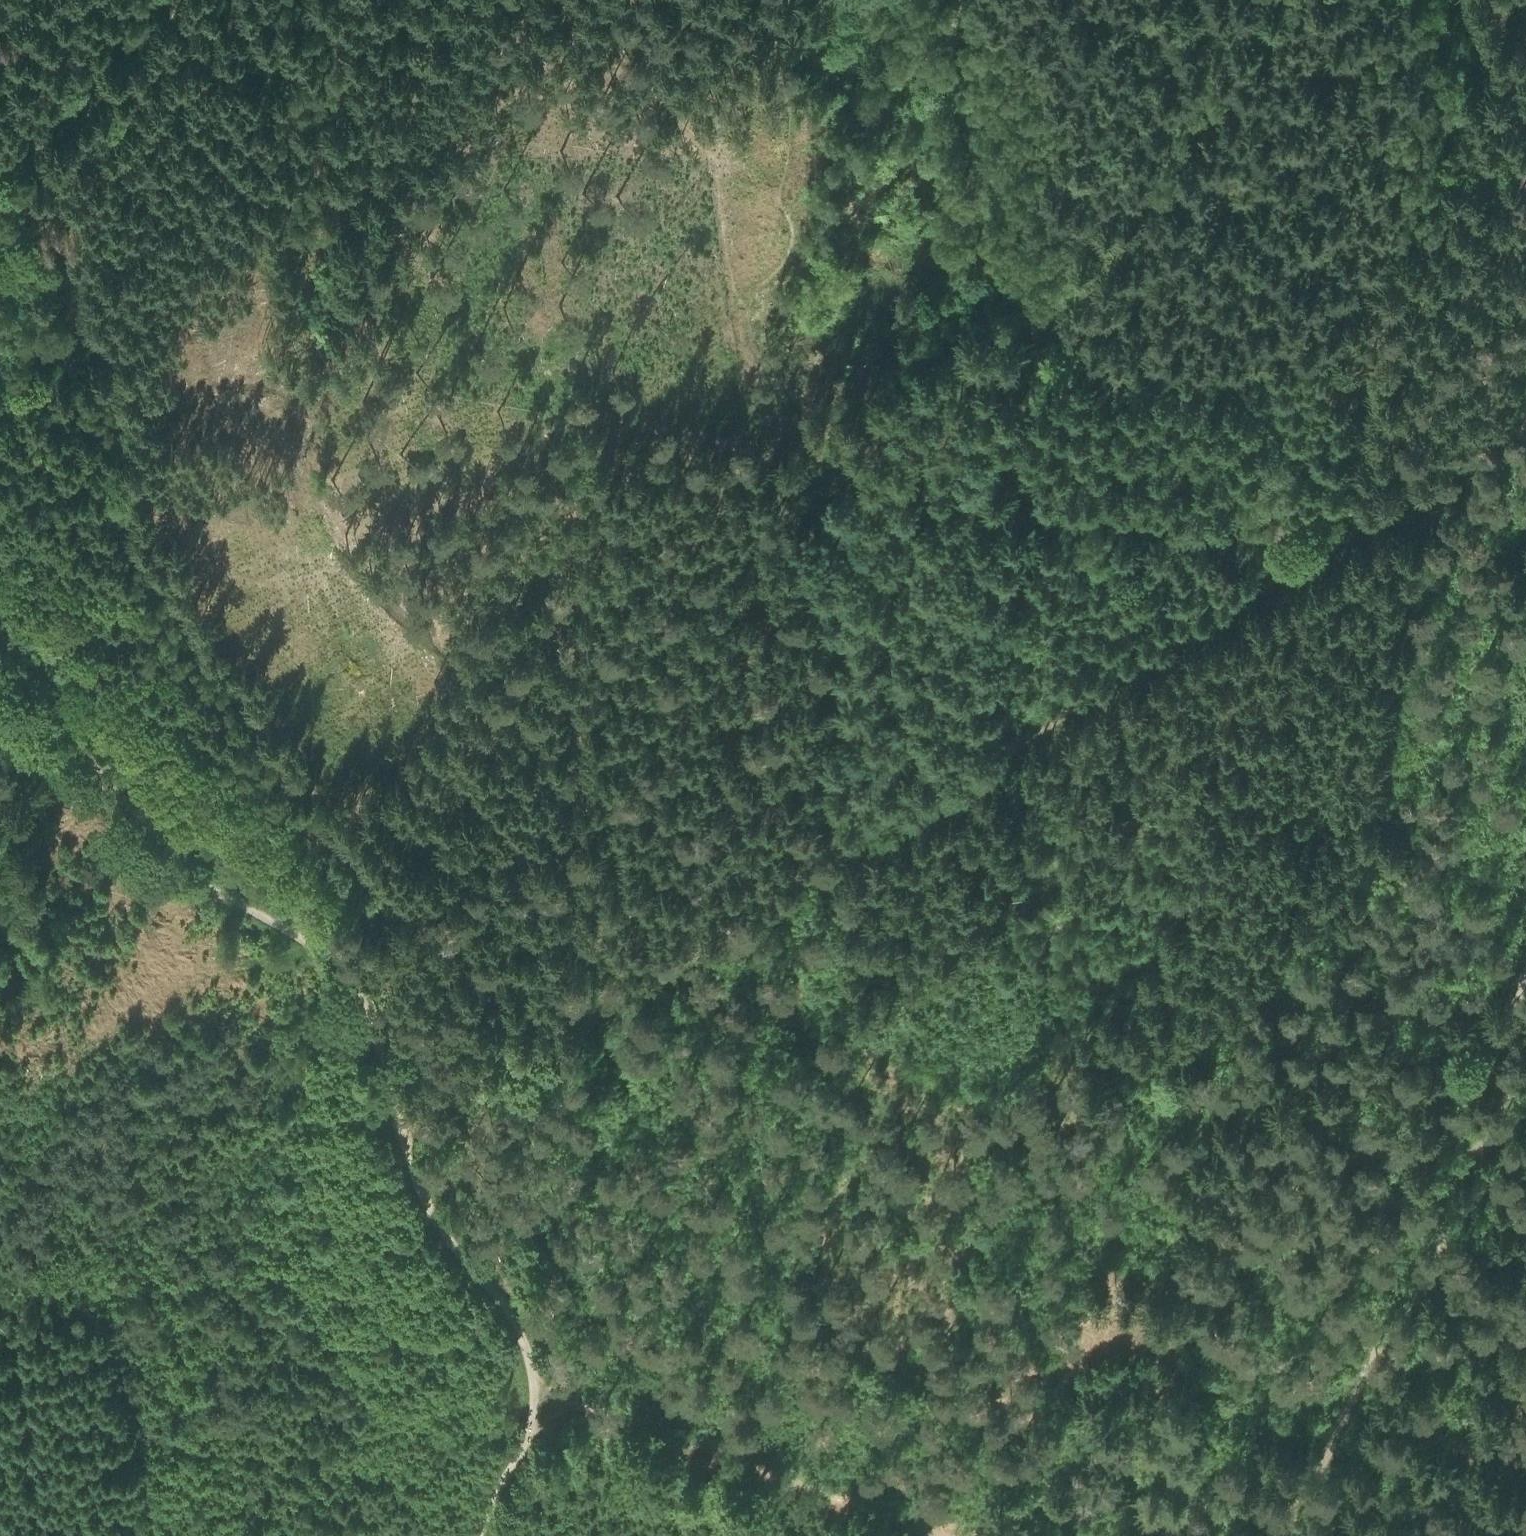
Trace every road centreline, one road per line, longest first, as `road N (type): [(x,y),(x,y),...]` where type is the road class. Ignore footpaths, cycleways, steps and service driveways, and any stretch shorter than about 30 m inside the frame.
road 1 (track): [(1316,554),(511,1061),(440,1089),(384,1070)]
road 2 (track): [(384,1070),(340,972),(322,954),(202,890),(168,859),(0,654)]
road 3 (track): [(537,1392),(931,1535)]
road 4 (track): [(384,1070),(413,1175),(449,1242),(524,1337),(537,1392)]
road 5 (track): [(1525,428),(1316,554)]
road 6 (track): [(537,1392),(525,1449),(483,1535)]

